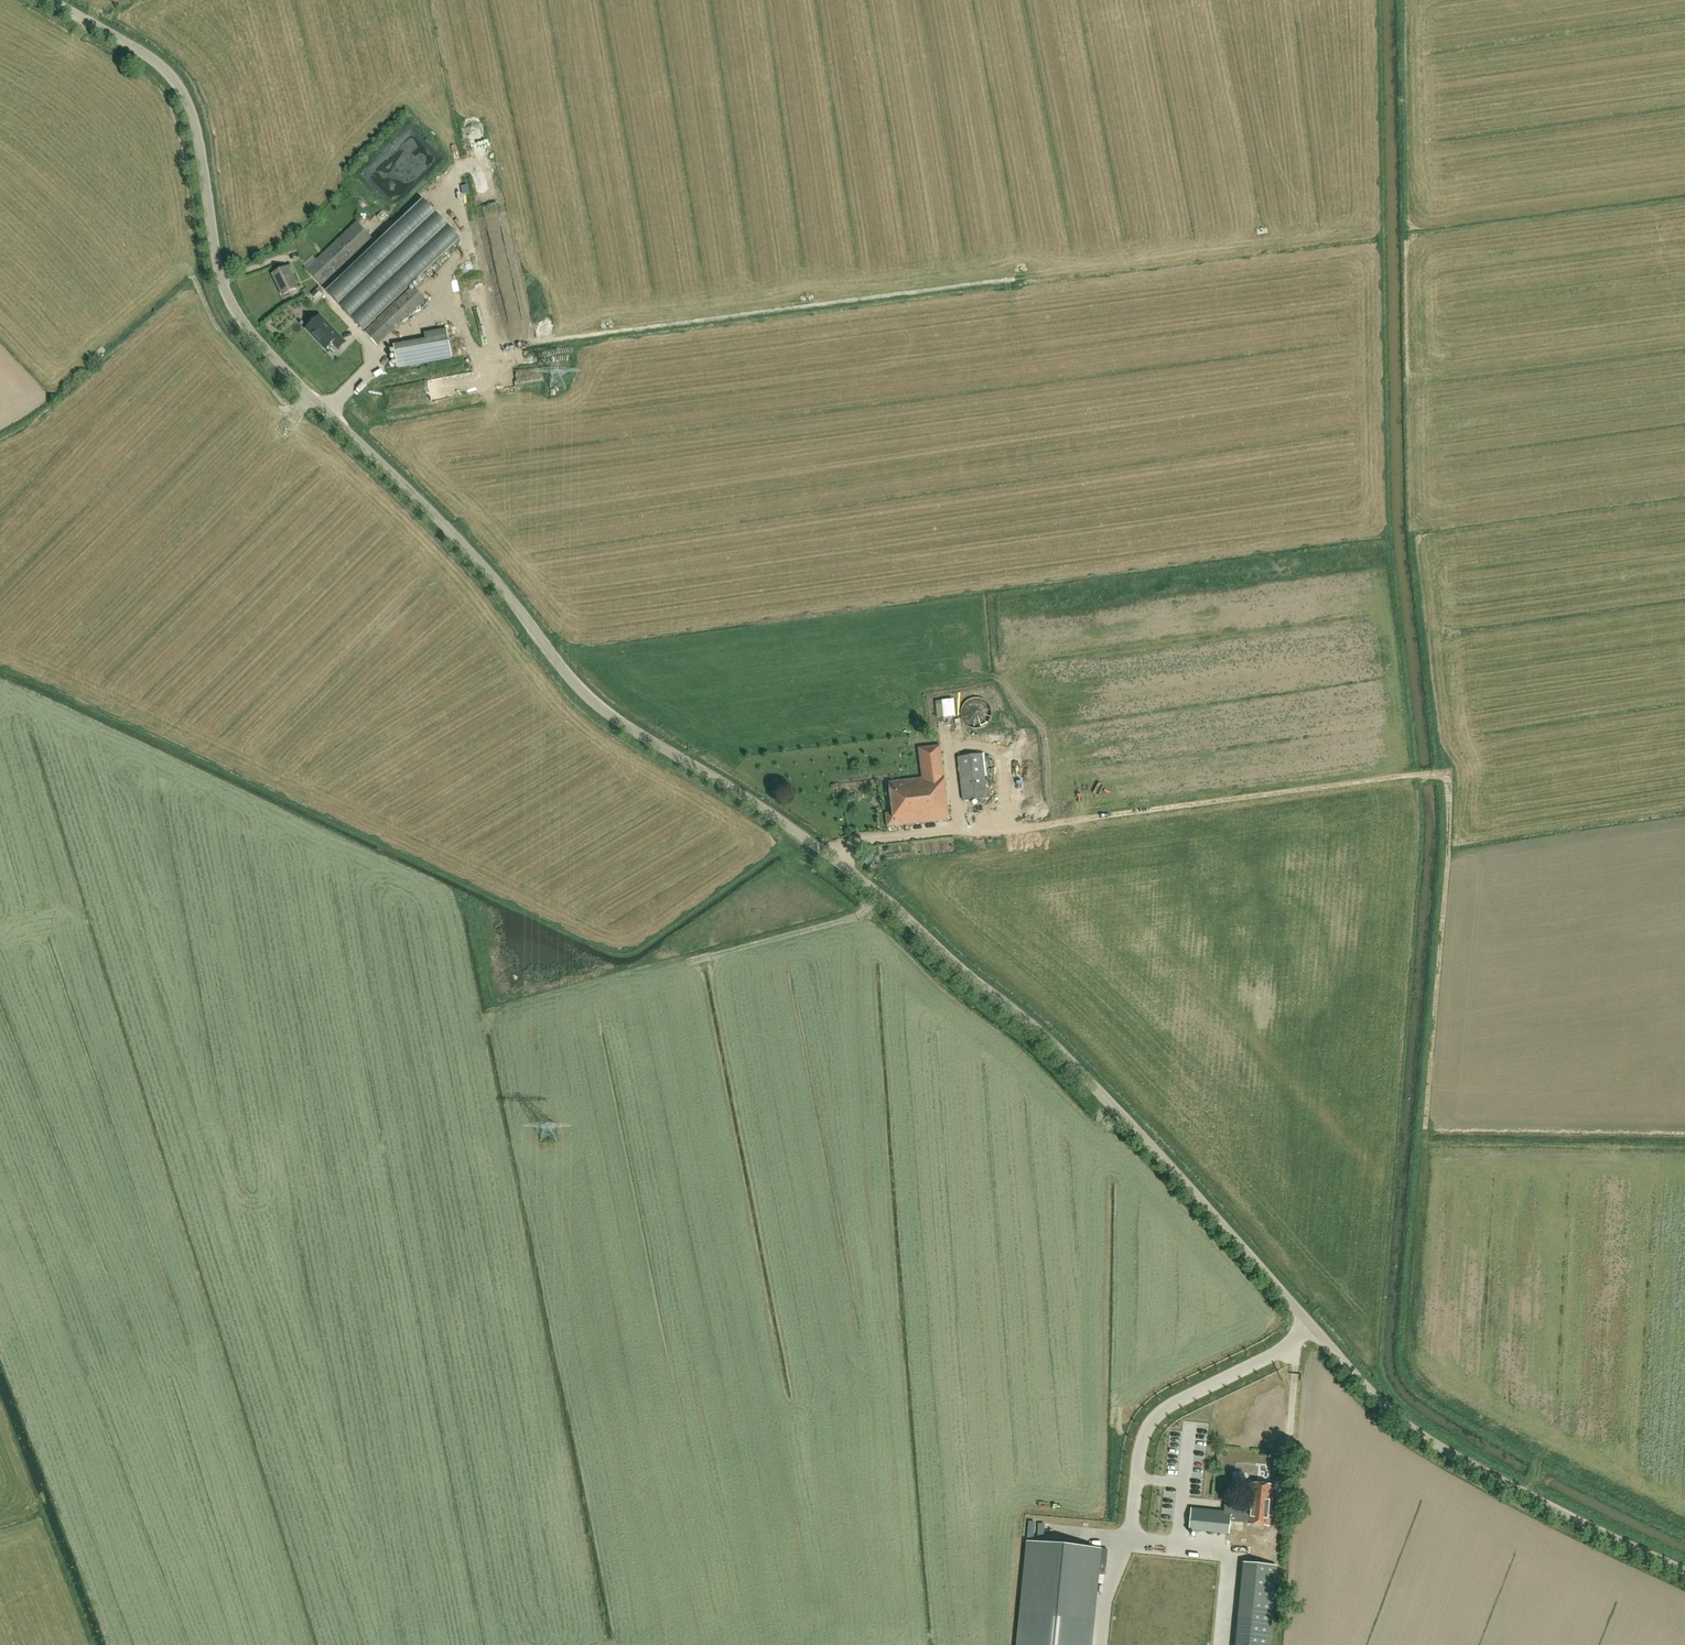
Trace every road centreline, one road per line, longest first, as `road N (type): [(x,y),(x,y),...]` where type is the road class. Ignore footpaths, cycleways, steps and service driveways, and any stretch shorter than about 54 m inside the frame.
road 1 (unclassified): [(1684,1575),(1414,1431),(1035,1028),(787,824),(583,693),(484,568),(260,346),(231,304),(196,130),(177,87),(142,53),(49,0)]
road 2 (track): [(999,831),(1445,772),(1449,855),(1424,1129)]

